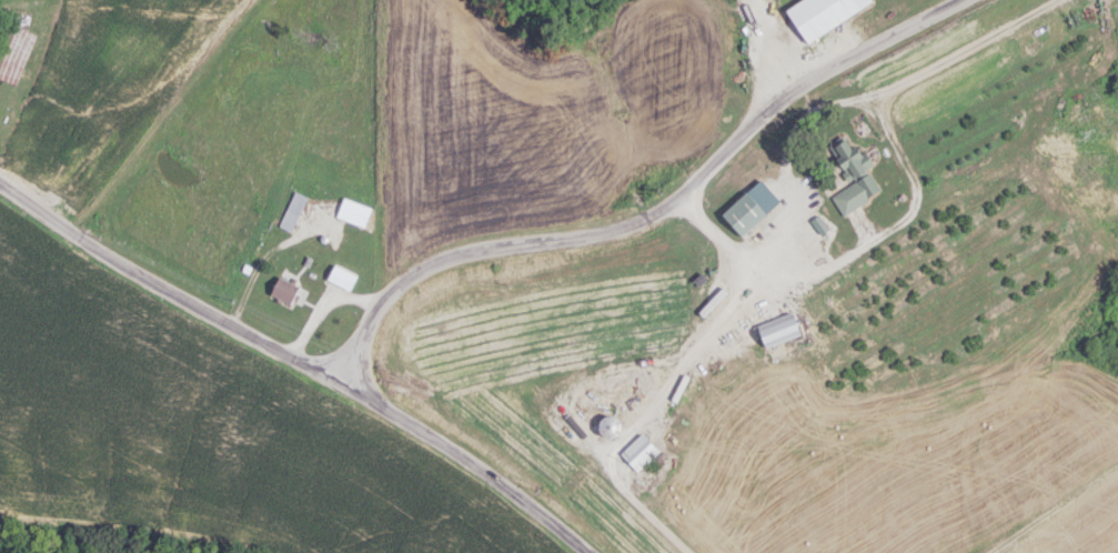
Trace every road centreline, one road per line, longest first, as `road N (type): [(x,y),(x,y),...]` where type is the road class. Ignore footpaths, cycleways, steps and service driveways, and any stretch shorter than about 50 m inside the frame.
road 1 (residential): [(334,372),(384,291),(421,262),(463,245),(642,215),(793,88),(956,0)]
road 2 (tertiary): [(596,552),(444,438),(127,259),(0,175)]

